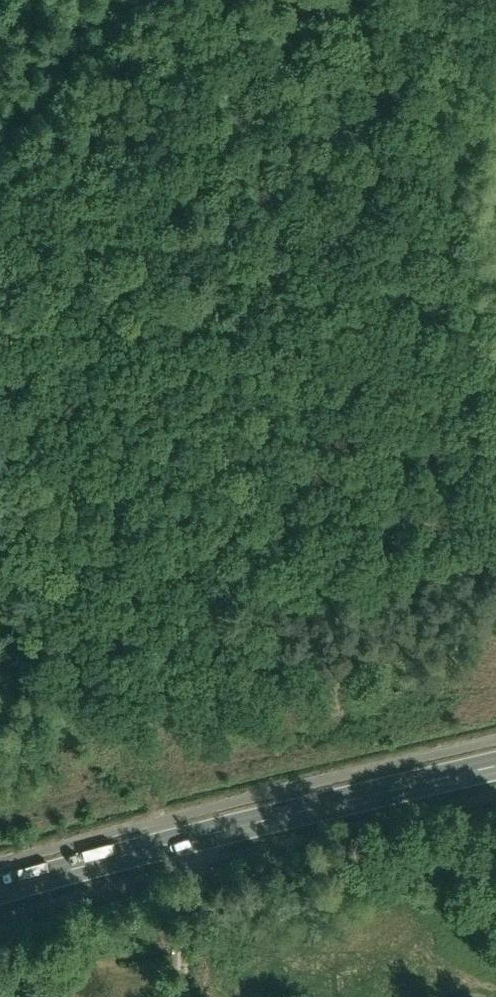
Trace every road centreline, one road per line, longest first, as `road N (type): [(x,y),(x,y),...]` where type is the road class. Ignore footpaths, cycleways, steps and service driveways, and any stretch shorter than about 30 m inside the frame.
road 1 (secondary): [(495,771),(0,894)]

